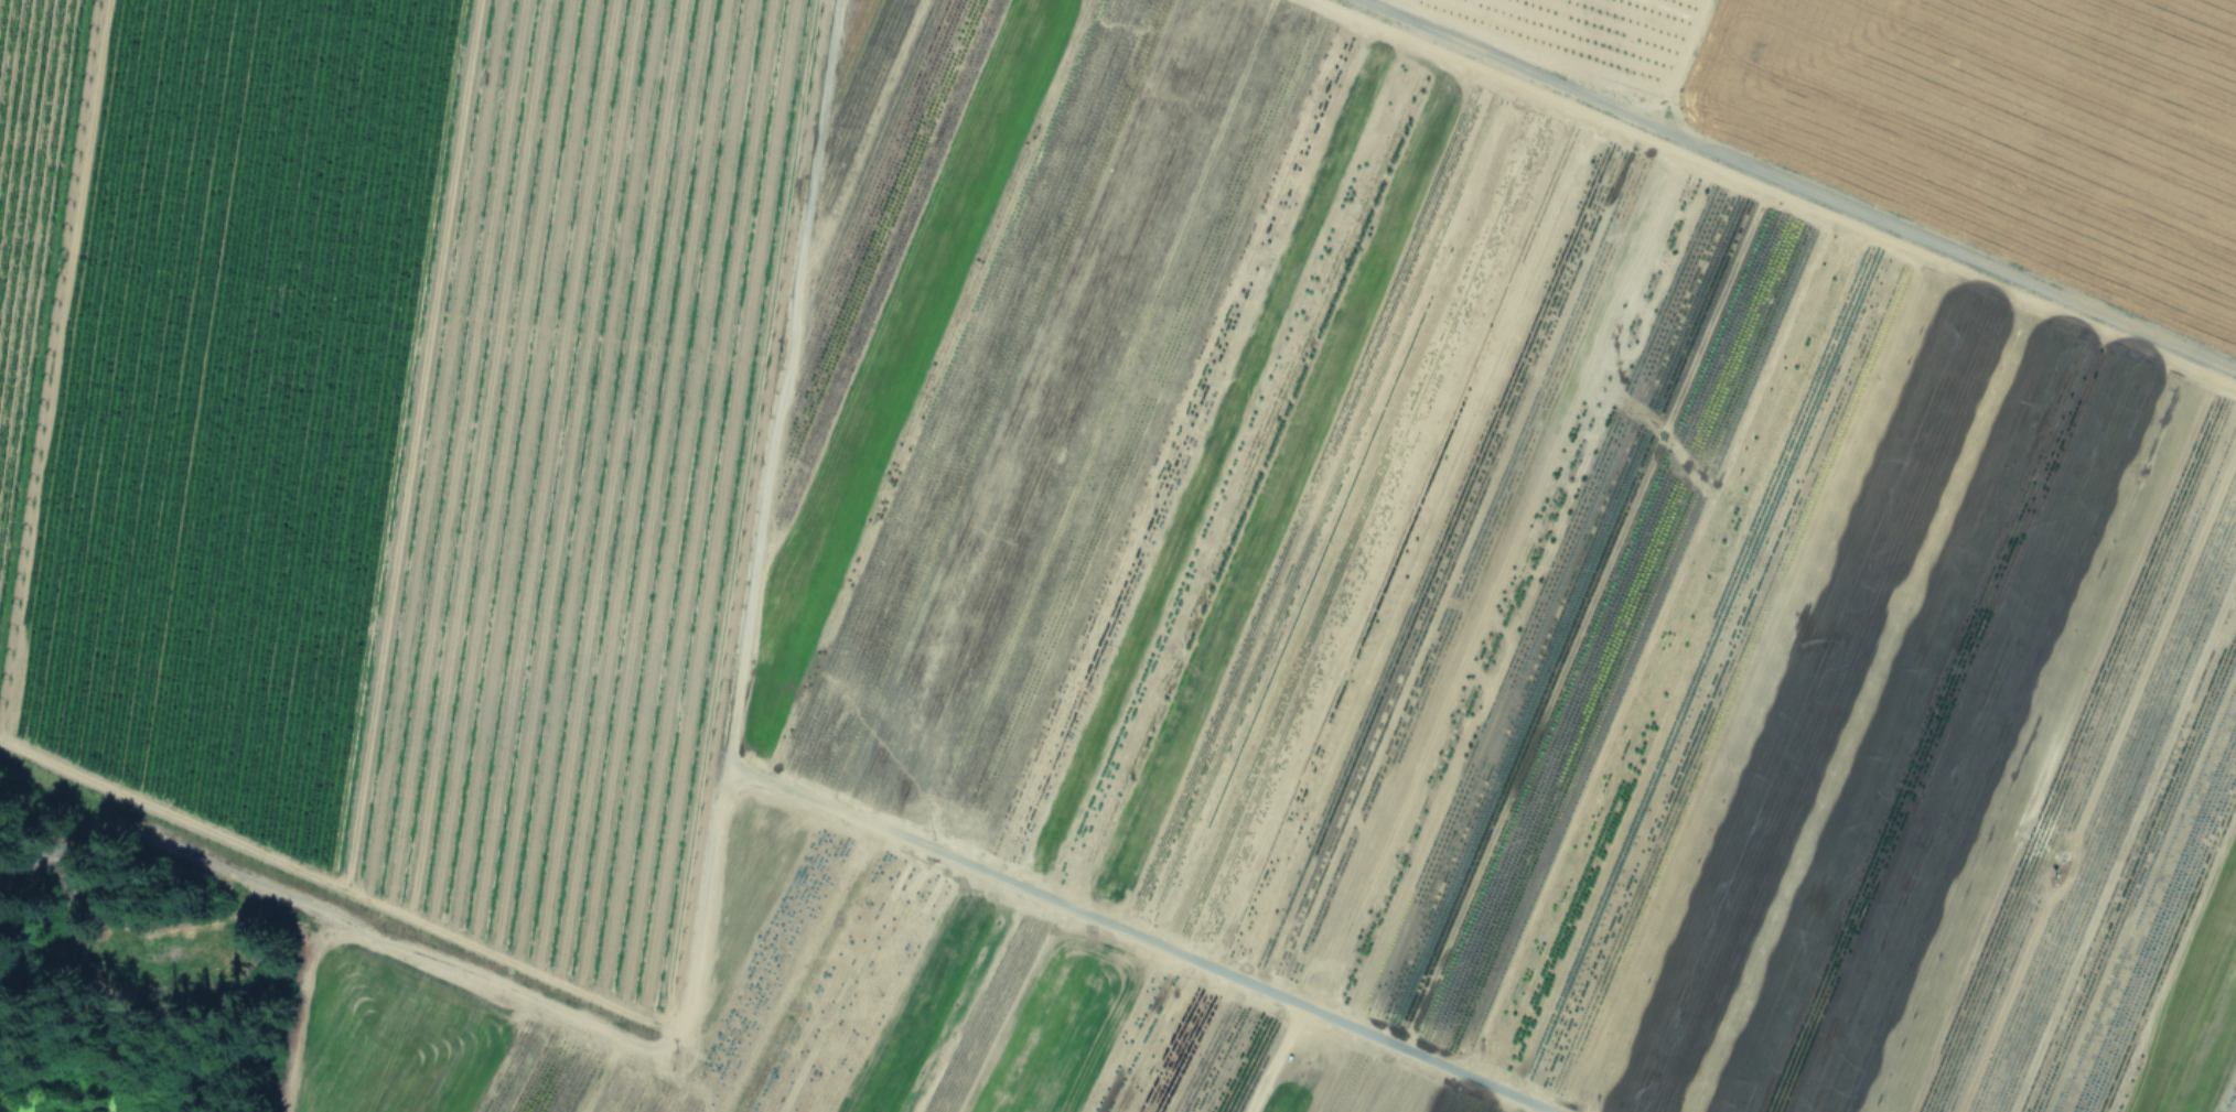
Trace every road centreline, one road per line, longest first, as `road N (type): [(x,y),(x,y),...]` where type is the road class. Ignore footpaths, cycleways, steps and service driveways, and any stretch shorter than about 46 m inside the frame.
road 1 (track): [(822,0),(666,1014),(623,1012),(0,745)]
road 2 (track): [(2235,371),(1352,0)]
road 3 (track): [(806,102),(96,19)]

